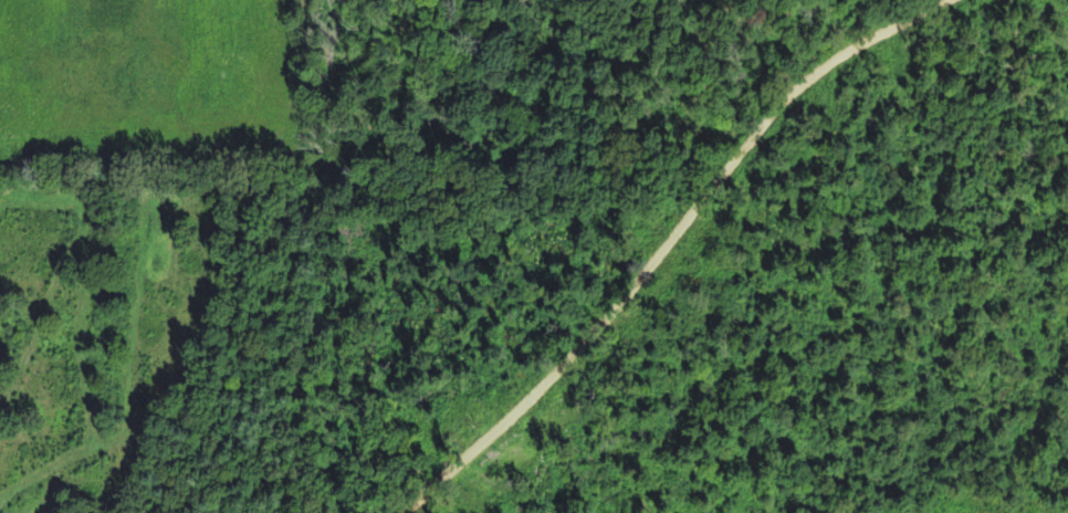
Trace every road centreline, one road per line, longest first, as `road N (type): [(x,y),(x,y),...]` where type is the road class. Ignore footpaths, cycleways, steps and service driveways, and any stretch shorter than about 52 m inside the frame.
road 1 (residential): [(414,512),(652,274),(789,102),(848,51),(936,0)]

